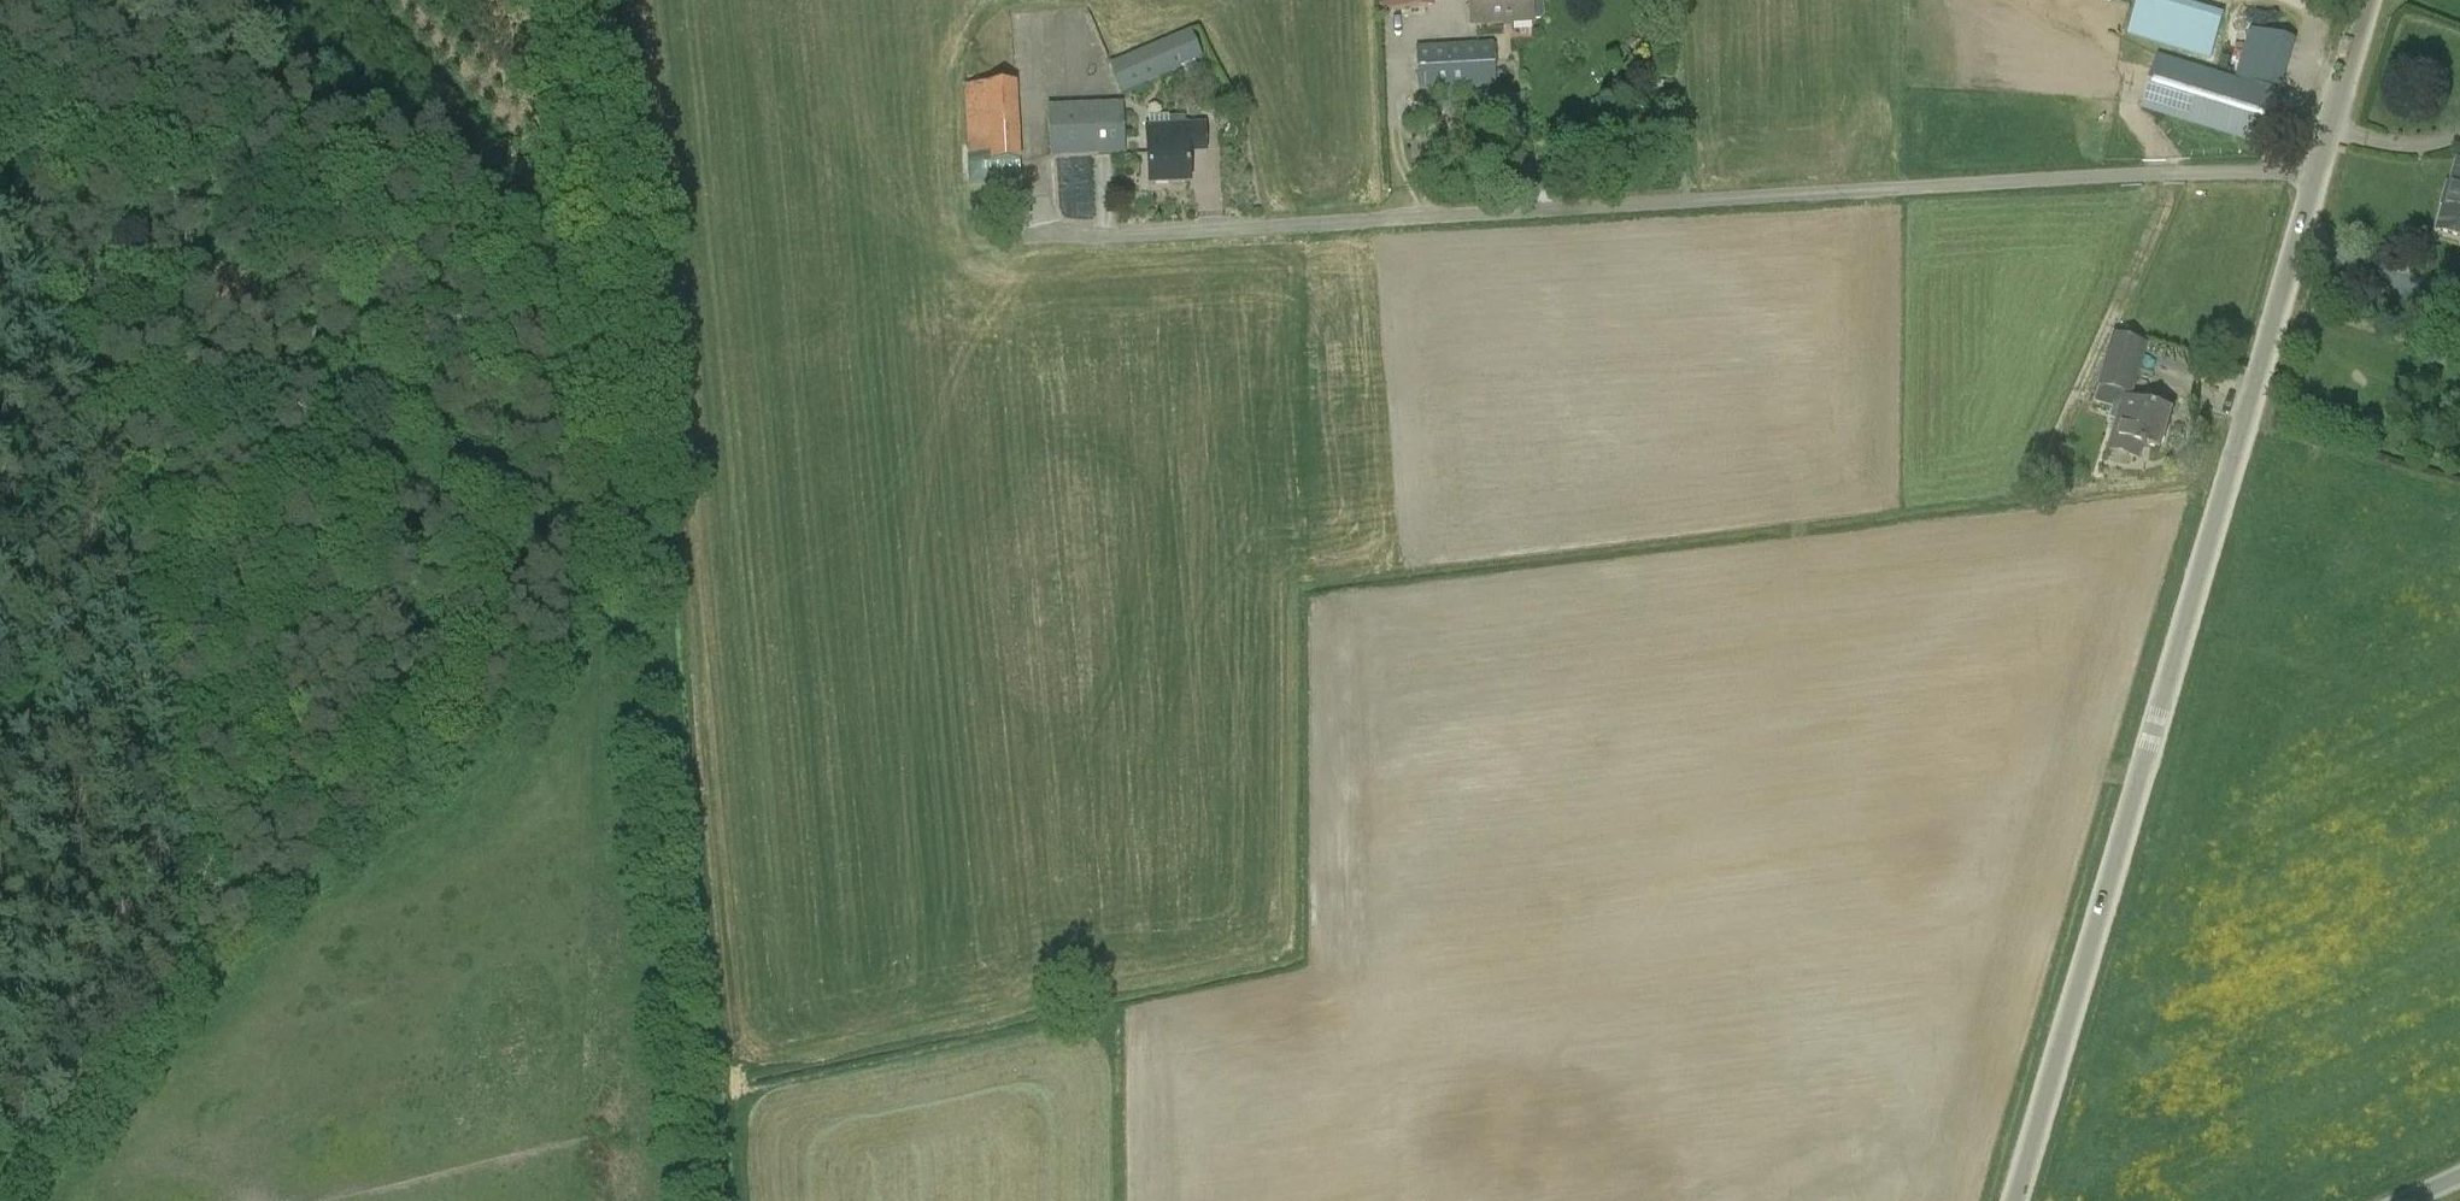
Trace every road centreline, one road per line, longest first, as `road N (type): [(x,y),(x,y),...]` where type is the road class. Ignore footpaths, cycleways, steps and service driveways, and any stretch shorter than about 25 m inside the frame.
road 1 (residential): [(2315,179),(2139,175),(1042,239),(1031,89)]
road 2 (unclassified): [(2315,179),(2015,1200)]
road 3 (unclassified): [(2368,0),(2315,179)]

